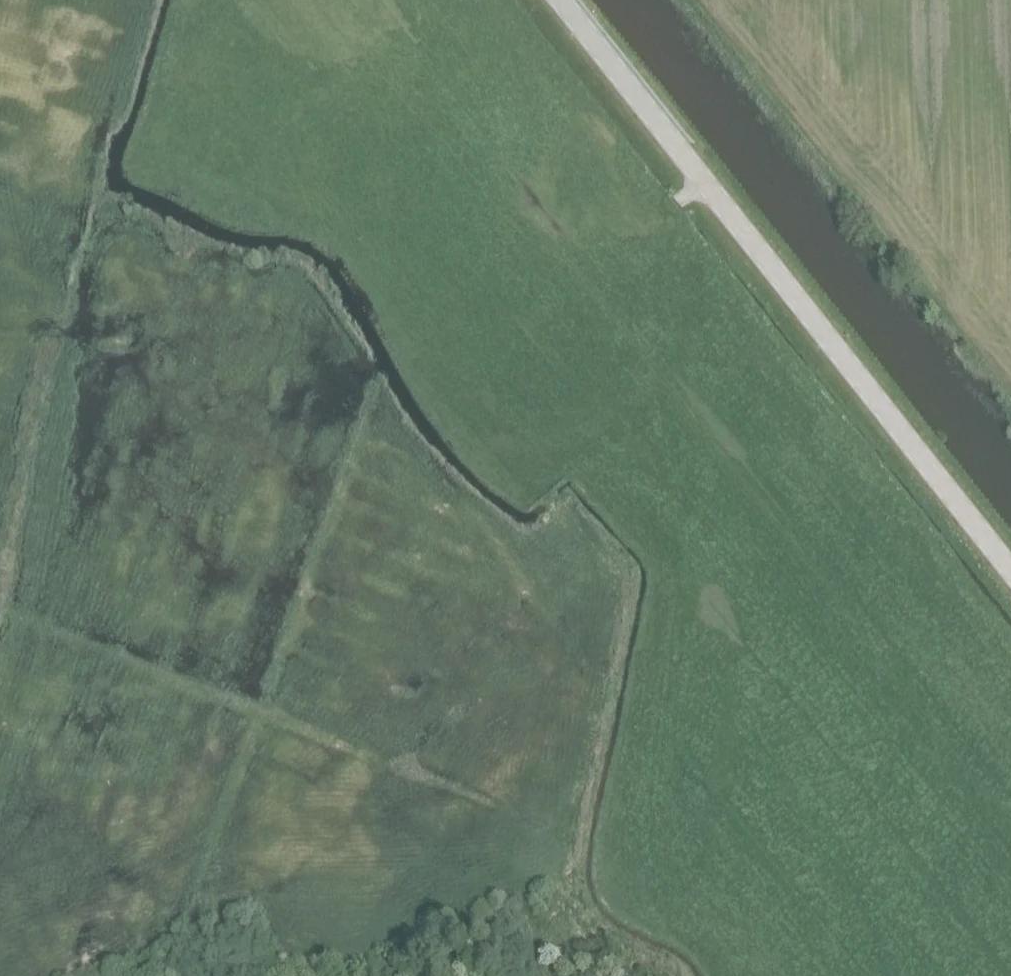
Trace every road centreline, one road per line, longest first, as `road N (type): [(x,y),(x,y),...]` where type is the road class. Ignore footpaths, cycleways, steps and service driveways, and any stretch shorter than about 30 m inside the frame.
road 1 (secondary): [(1010,570),(559,0)]

